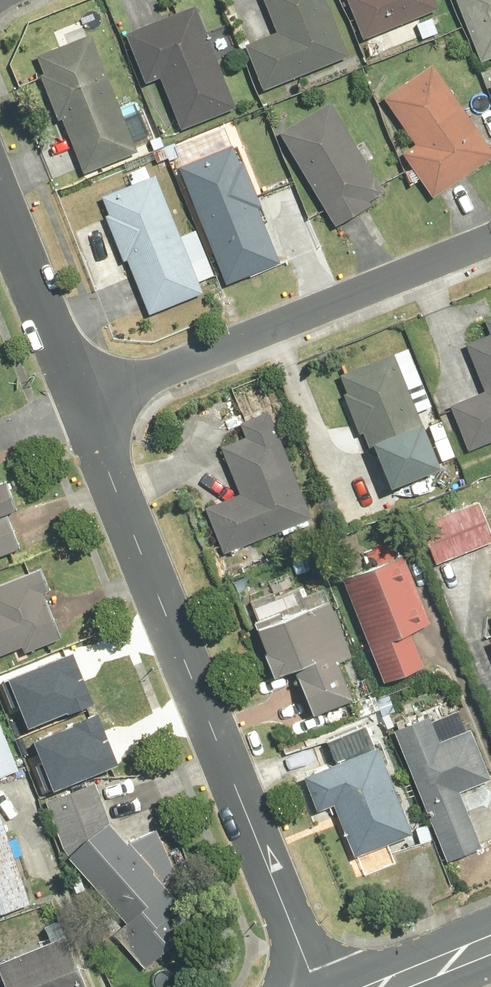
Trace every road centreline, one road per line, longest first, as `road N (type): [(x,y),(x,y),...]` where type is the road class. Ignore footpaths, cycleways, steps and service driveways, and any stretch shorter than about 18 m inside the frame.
road 1 (residential): [(78,402),(314,986)]
road 2 (residential): [(78,402),(490,237)]
road 3 (residential): [(0,210),(78,402)]

